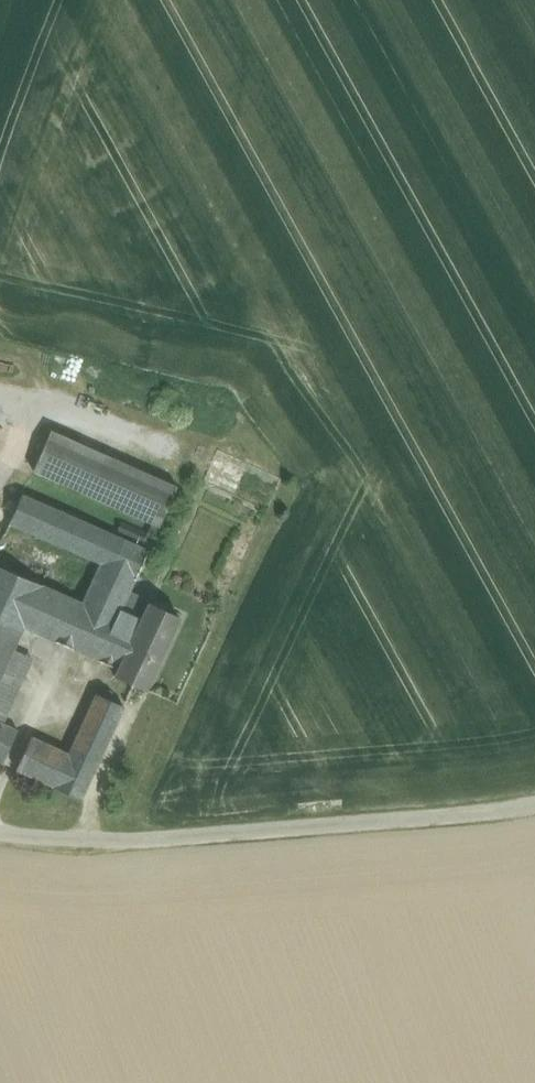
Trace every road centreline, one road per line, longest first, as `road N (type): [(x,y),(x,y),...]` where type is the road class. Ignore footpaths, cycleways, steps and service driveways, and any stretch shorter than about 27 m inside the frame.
road 1 (unclassified): [(534,803),(71,843),(0,833)]

